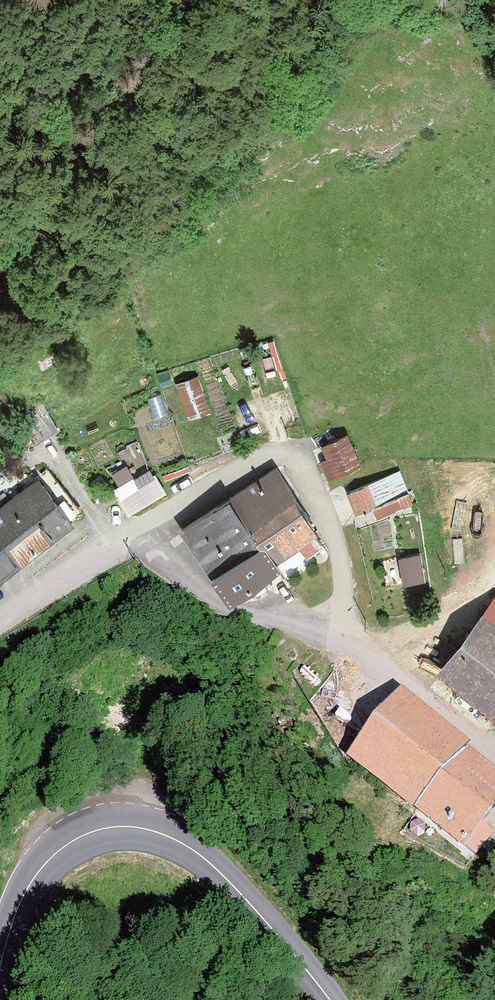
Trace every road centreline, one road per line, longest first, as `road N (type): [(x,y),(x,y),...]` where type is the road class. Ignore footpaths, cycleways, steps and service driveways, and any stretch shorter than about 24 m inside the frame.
road 1 (secondary): [(326,999),(237,888),(191,848),(129,825),(92,832),(38,873),(0,967)]
road 2 (residential): [(349,641),(338,550),(290,454),(257,457),(134,537)]
road 3 (track): [(0,275),(158,0)]
road 4 (residential): [(349,641),(228,606),(134,537)]
road 5 (residential): [(494,755),(349,641)]
road 6 (residential): [(134,537),(0,619)]

